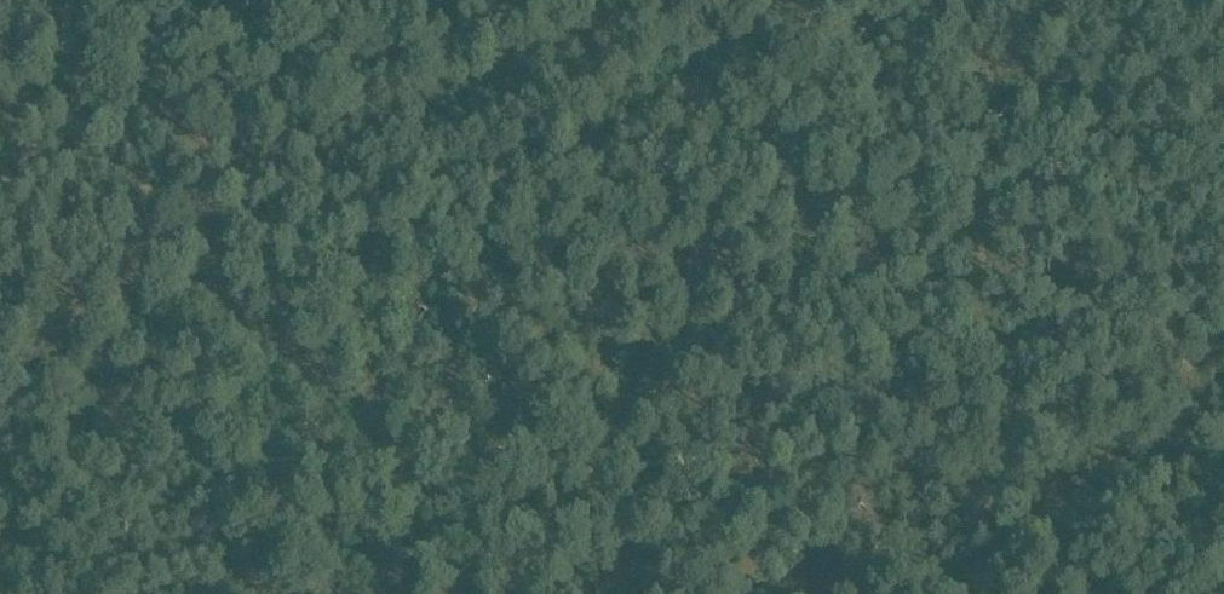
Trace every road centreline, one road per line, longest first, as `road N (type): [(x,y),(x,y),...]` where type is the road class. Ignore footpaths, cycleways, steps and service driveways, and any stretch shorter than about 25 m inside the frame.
road 1 (track): [(193,247),(229,307),(261,337),(344,388),(502,456),(635,469),(875,470),(897,482),(909,504),(939,593)]
road 2 (track): [(0,168),(82,141),(353,0)]
road 3 (track): [(958,593),(973,577),(1156,478),(1223,429)]
road 4 (track): [(0,372),(193,247)]
road 5 (track): [(82,141),(146,193),(193,247)]

